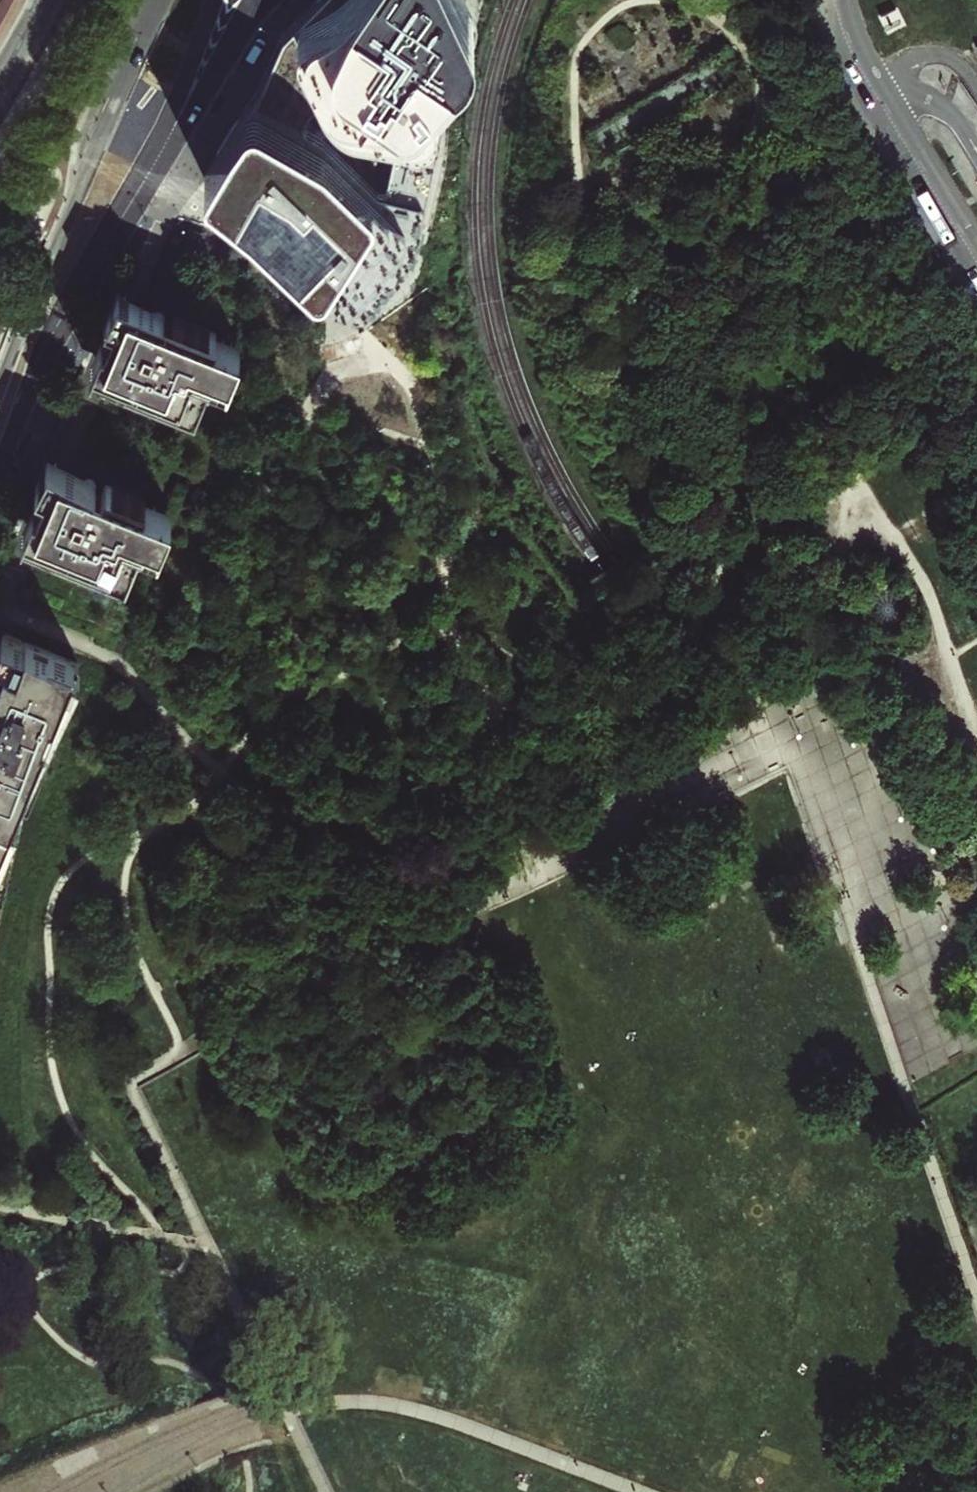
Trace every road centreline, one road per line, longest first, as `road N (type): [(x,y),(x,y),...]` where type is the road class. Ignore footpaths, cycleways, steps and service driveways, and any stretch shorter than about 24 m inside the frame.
road 1 (tertiary): [(0,464),(68,310),(151,168)]
road 2 (primary): [(846,0),(868,59),(976,240)]
road 3 (tertiary): [(155,0),(55,239)]
road 4 (tertiary): [(151,168),(262,0)]
road 5 (tertiary): [(151,168),(216,0)]
road 6 (tertiary): [(55,239),(0,371)]

